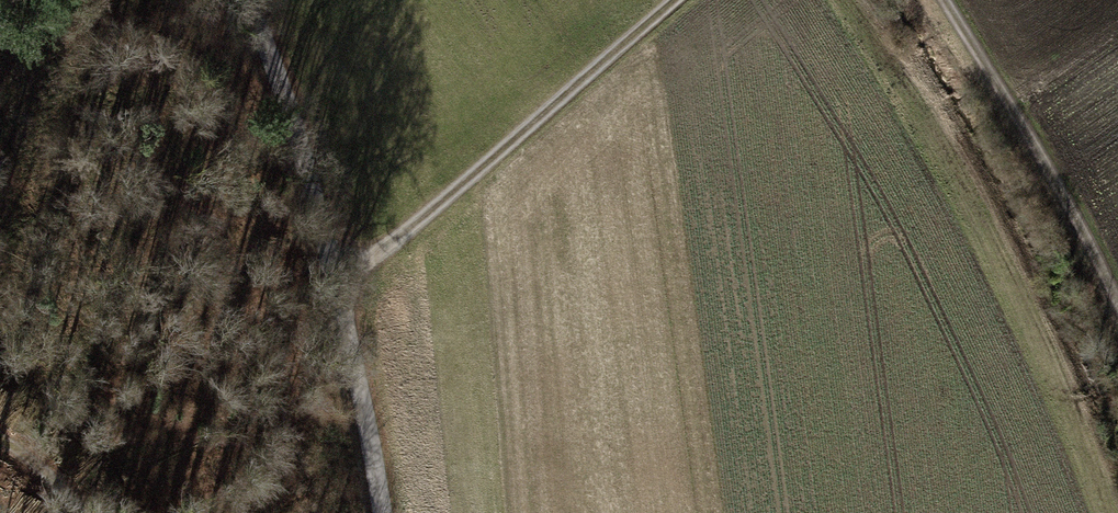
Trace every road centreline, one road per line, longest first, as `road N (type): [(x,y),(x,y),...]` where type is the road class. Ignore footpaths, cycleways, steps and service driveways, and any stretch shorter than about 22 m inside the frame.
road 1 (unclassified): [(259,0),(337,286),(382,512)]
road 2 (track): [(337,286),(676,0)]
road 3 (track): [(939,0),(1036,155),(1117,310)]

